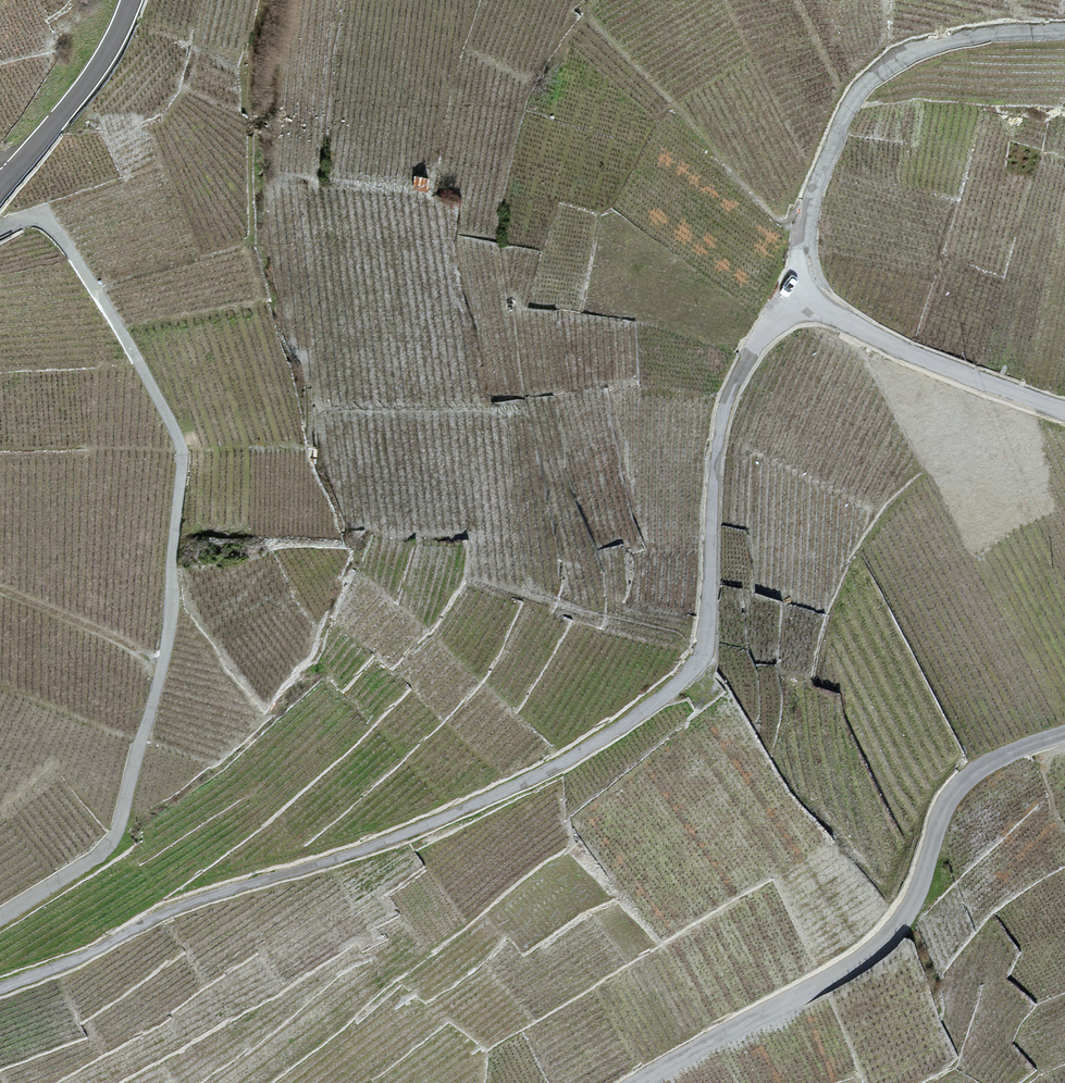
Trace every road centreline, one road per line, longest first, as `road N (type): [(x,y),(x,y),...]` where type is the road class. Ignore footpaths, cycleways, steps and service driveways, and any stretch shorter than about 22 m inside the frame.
road 1 (unclassified): [(813,296),(761,337),(727,404),(714,473),(707,625),(680,684),(565,762),(478,803),(183,906),(0,988)]
road 2 (track): [(0,926),(126,841),(174,621),(182,454),(62,236),(34,220),(0,232)]
road 3 (unclassified): [(637,1082),(872,951),(909,909),(942,811),(964,780),(1064,734)]
road 4 (unclassified): [(1064,31),(924,49),(859,93),(803,229),(813,296)]
road 5 (unclassified): [(813,296),(833,315),(907,351),(1064,411)]
road 6 (unclassified): [(0,189),(103,62),(132,0)]

